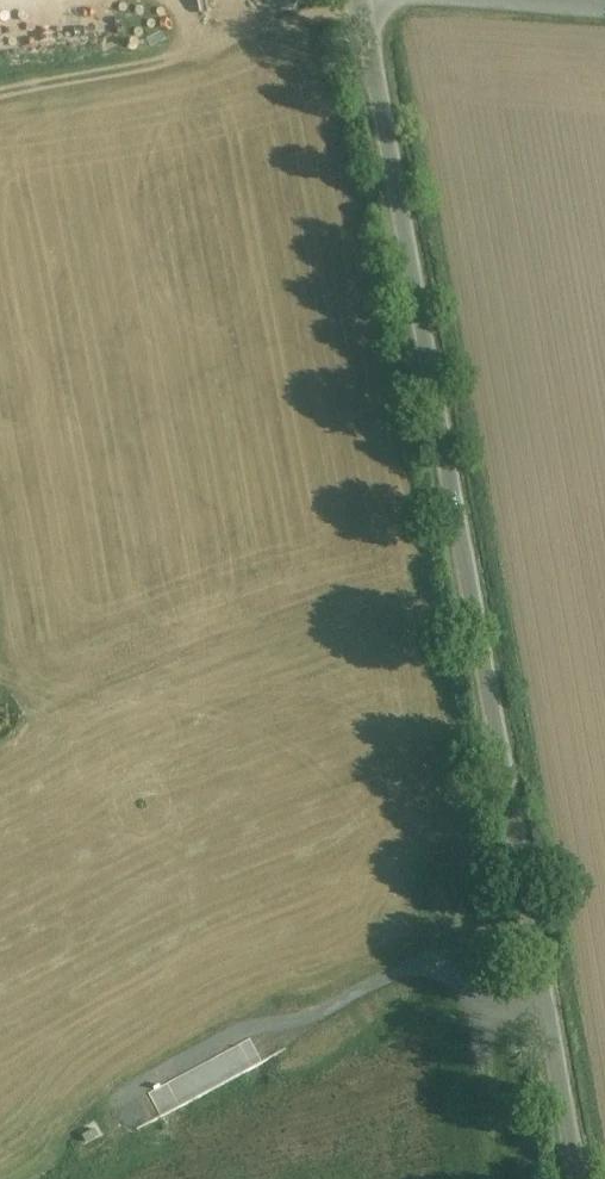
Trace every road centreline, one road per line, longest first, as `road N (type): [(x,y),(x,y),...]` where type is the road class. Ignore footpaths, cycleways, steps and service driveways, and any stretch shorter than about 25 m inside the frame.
road 1 (unclassified): [(578,1178),(359,0)]

